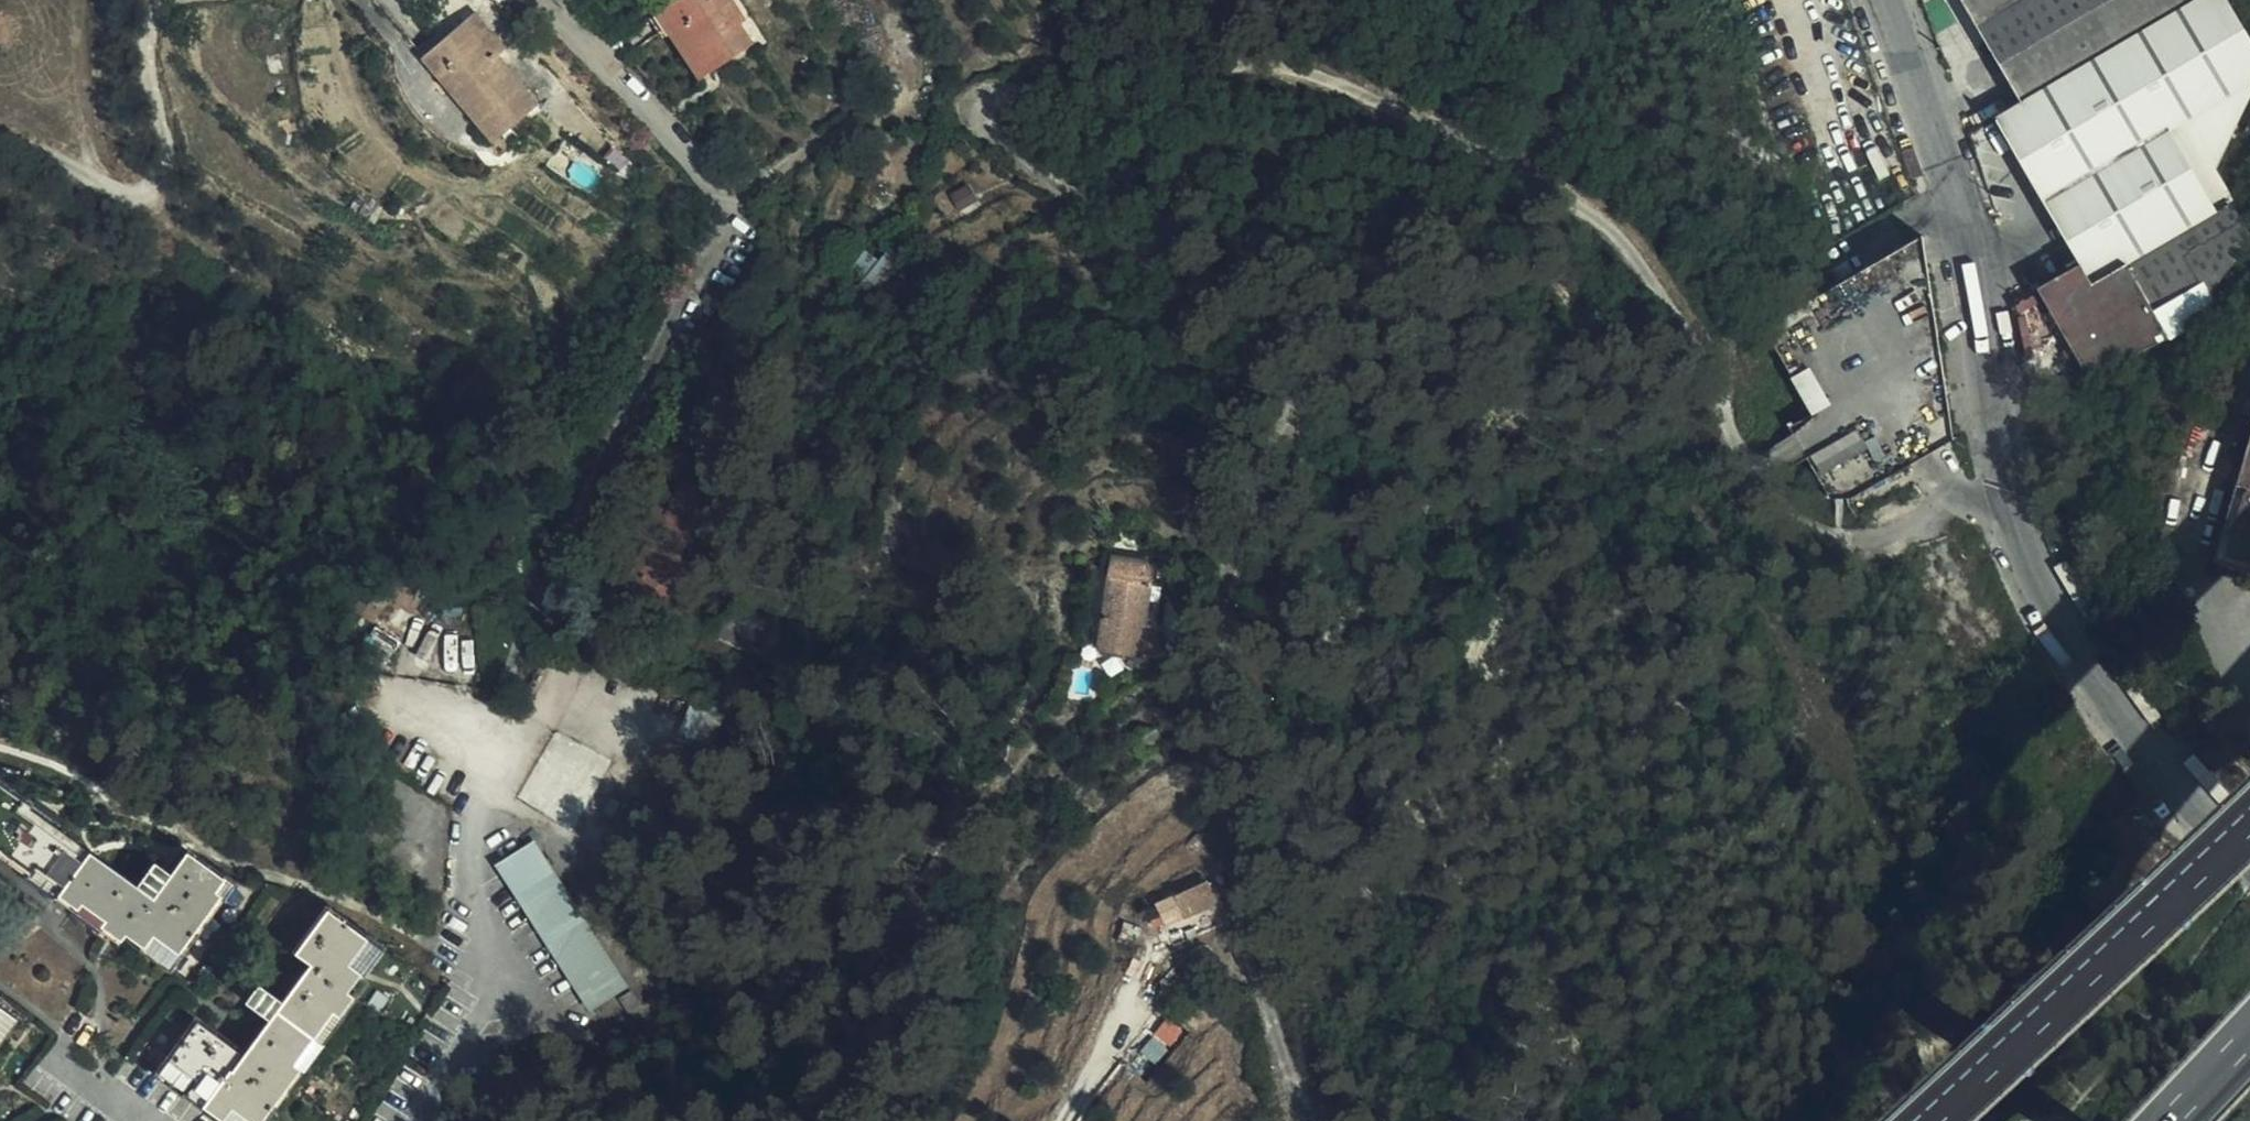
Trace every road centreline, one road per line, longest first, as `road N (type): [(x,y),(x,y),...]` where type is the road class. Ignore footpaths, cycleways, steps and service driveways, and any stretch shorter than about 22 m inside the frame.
road 1 (track): [(2009,488),(1872,538),(1809,528),(1737,451),(1701,350),(1632,259),(1582,210),(1361,97),(1166,53),(1029,75),(980,109)]
road 2 (track): [(1310,1120),(1266,977),(1227,610),(1308,354),(1021,160),(992,137),(980,109)]
road 3 (unclassified): [(1880,0),(1948,187),(2009,488),(2049,593),(2208,824),(2249,858)]
road 4 (residential): [(535,0),(729,202),(723,230),(635,394),(495,704)]
road 5 (motorway): [(2249,812),(1923,1120)]
road 6 (residential): [(420,1120),(483,1019),(491,989),(477,847),(495,704)]
road 7 (residential): [(0,140),(121,194),(156,190),(166,159),(148,25),(168,0)]
road 8 (track): [(980,109),(846,132),(729,202)]
road 9 (motorway): [(2162,1120),(2249,1027)]

